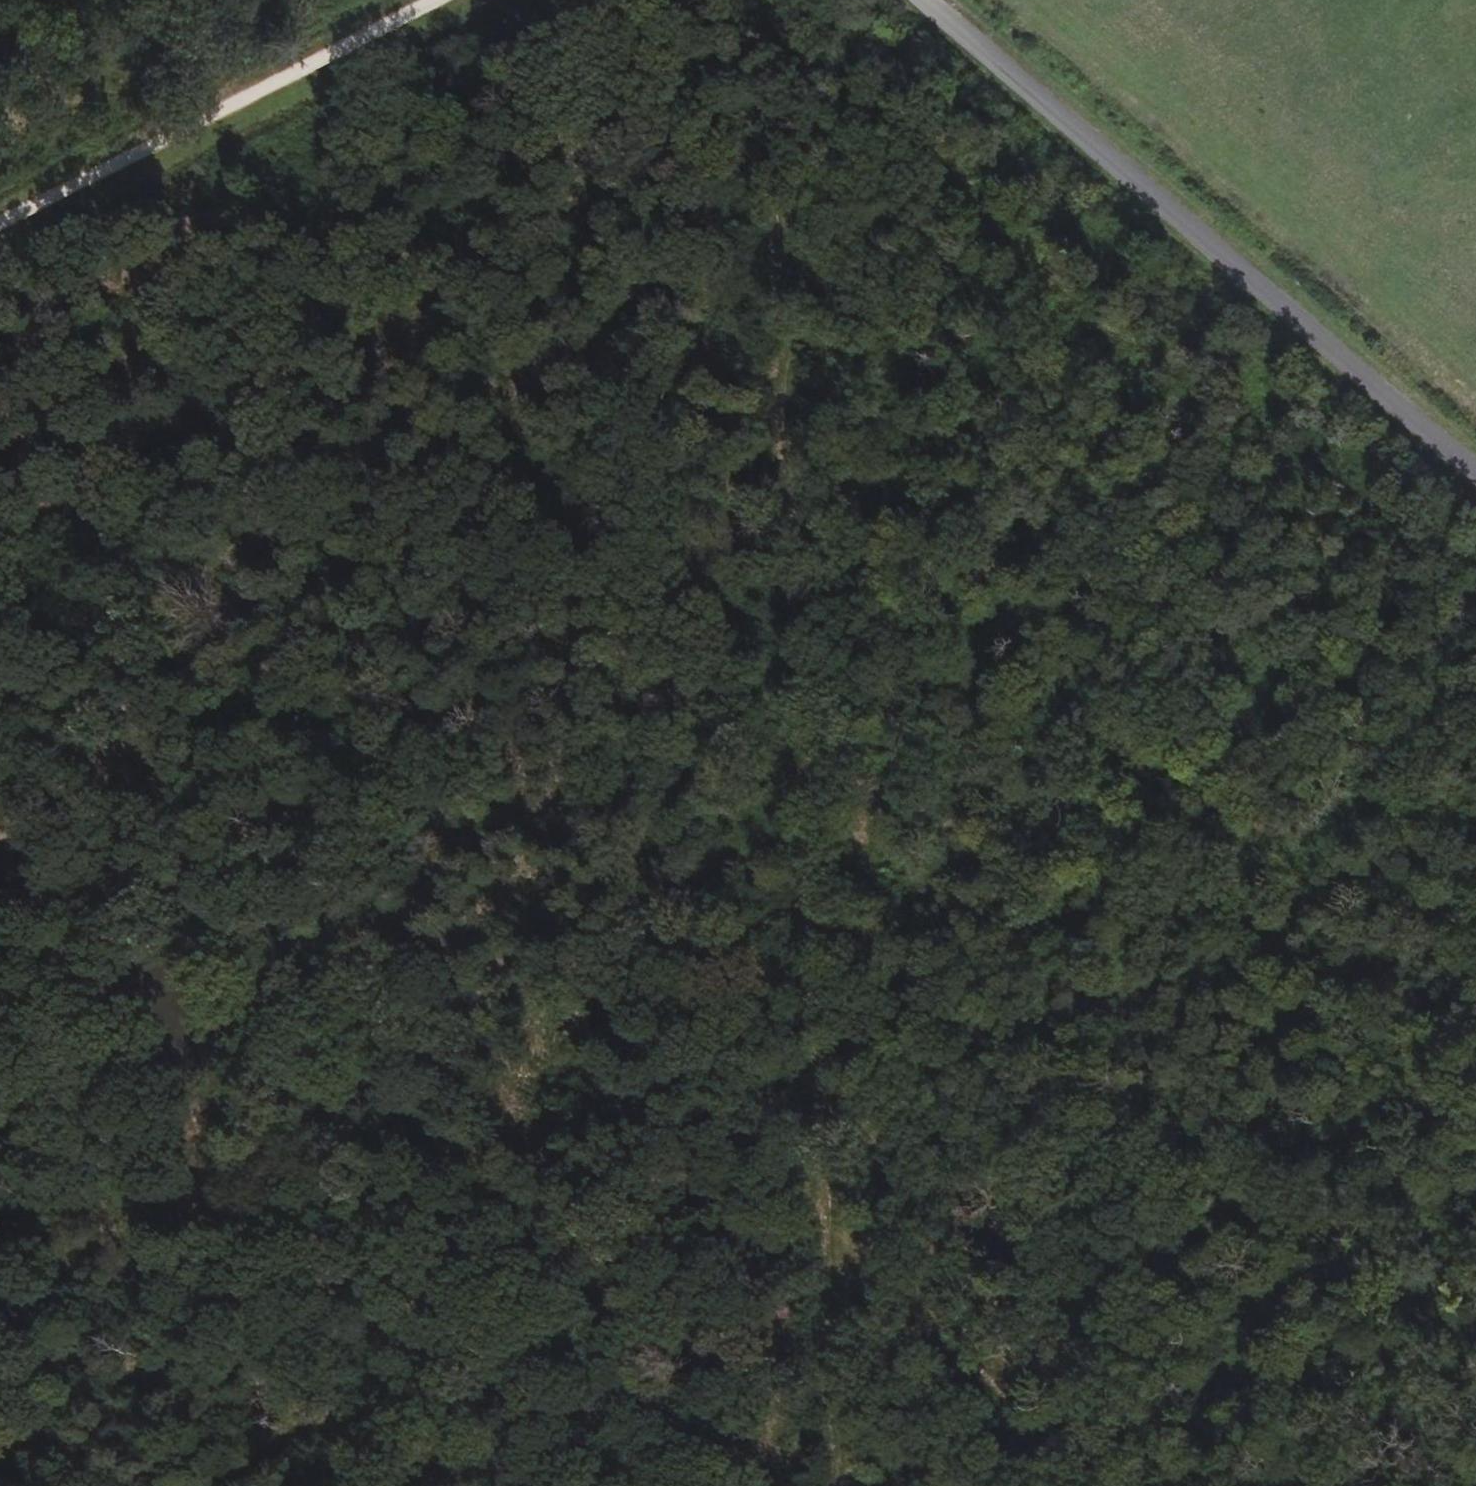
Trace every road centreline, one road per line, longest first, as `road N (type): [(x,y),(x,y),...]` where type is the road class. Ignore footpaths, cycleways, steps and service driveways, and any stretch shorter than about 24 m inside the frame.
road 1 (unclassified): [(1475,468),(924,0)]
road 2 (track): [(436,0),(0,225)]

